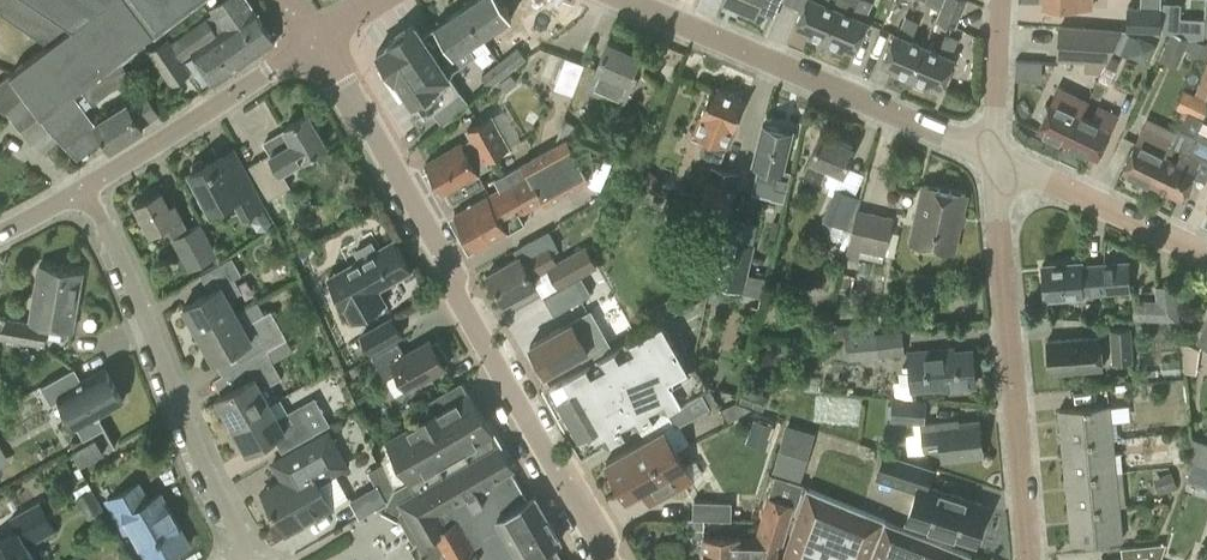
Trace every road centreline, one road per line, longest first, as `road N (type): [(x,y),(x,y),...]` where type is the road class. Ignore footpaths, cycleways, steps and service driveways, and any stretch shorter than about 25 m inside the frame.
road 1 (residential): [(607,559),(456,299),(454,274),(312,39)]
road 2 (residential): [(1024,559),(994,157)]
road 3 (residential): [(83,190),(108,231),(242,559)]
road 4 (residential): [(994,157),(624,0)]
road 5 (residential): [(83,190),(312,39)]
road 6 (residential): [(1206,257),(994,157)]
road 7 (residential): [(994,157),(1001,0)]

